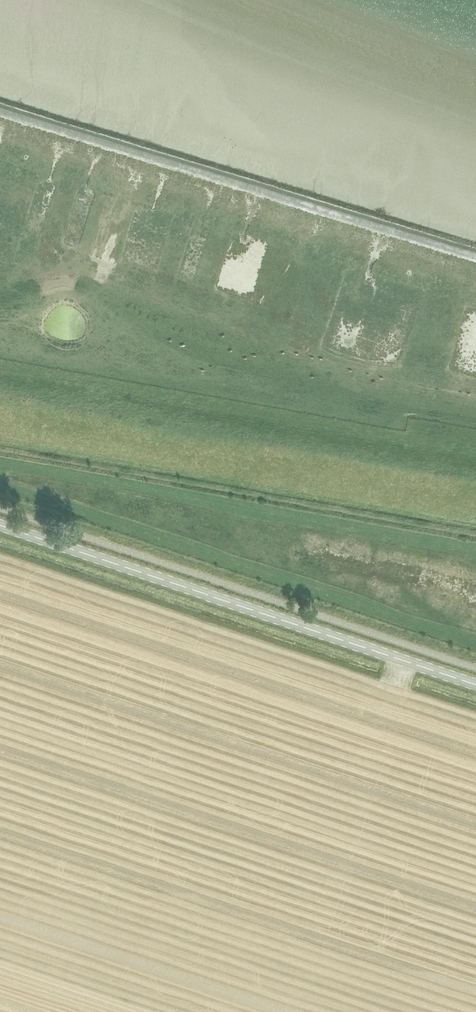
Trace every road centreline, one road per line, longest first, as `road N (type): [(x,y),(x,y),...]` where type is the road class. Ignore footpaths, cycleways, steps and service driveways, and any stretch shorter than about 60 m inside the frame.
road 1 (secondary): [(475,686),(0,528)]

